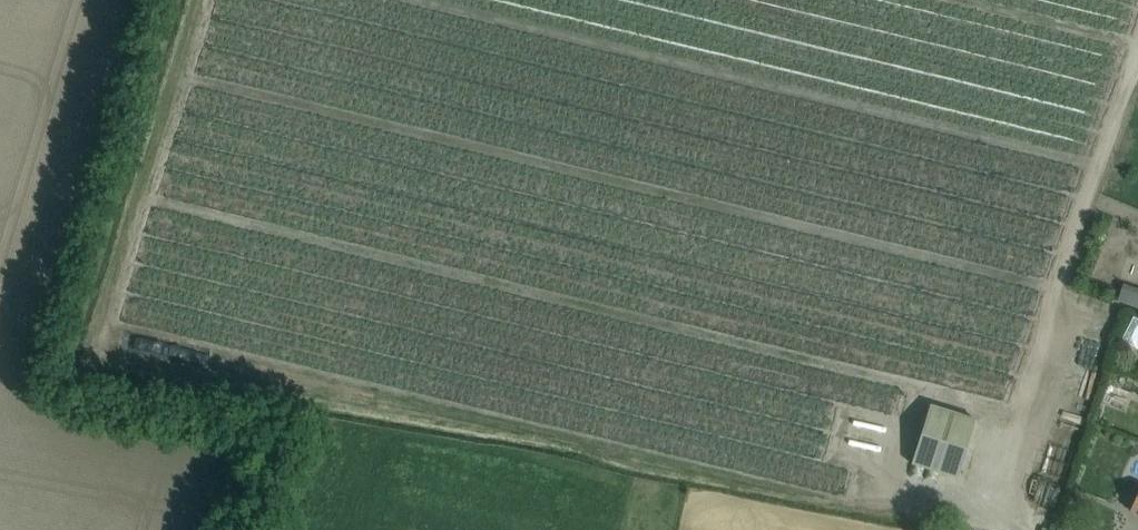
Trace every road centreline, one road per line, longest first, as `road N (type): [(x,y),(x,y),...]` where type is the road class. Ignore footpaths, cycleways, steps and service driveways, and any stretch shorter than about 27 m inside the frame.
road 1 (track): [(1137,41),(990,512)]

